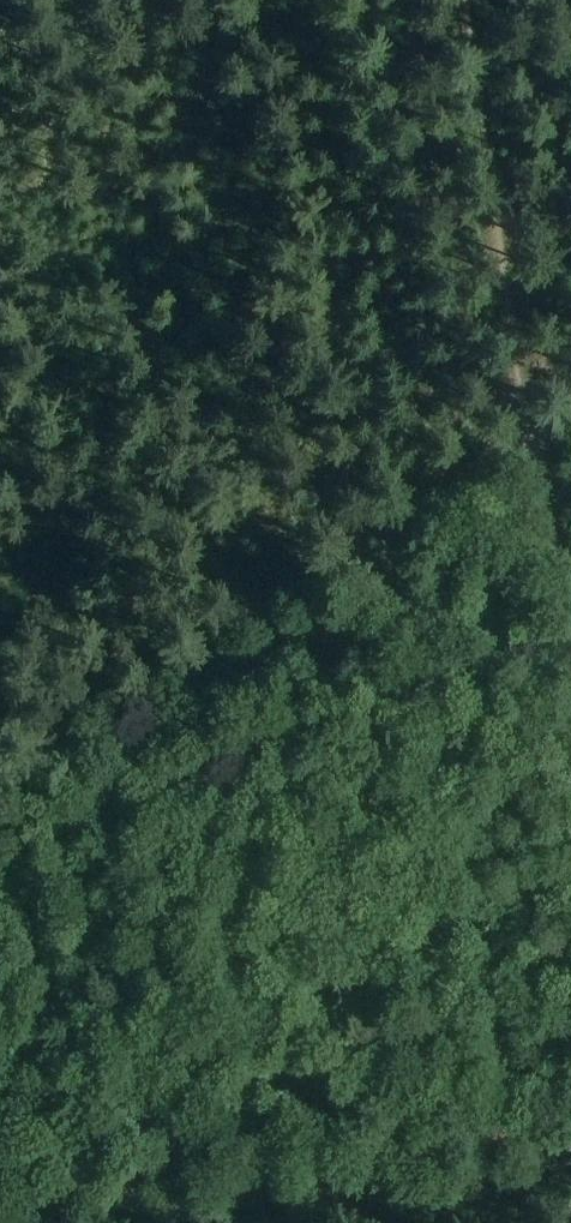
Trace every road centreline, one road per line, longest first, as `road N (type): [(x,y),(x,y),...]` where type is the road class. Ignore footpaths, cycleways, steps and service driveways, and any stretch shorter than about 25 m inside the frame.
road 1 (track): [(570,415),(0,777)]
road 2 (track): [(446,0),(492,377),(504,416),(537,437),(570,608)]
road 3 (track): [(22,1222),(570,1157)]

